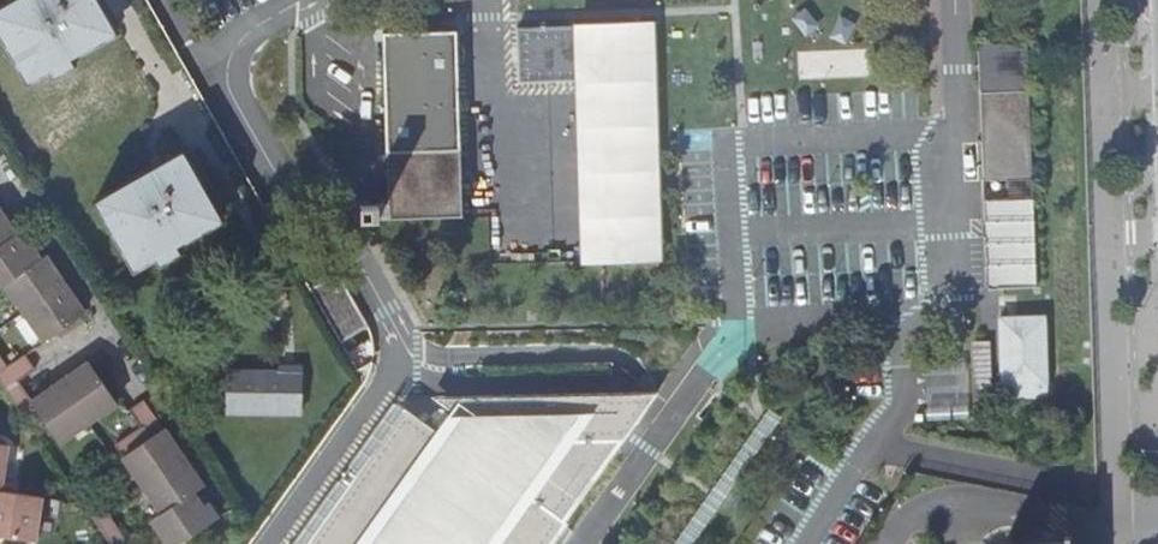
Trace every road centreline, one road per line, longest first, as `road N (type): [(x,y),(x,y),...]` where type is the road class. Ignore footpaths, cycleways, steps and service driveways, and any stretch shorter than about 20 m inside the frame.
road 1 (residential): [(147,386),(0,179)]

